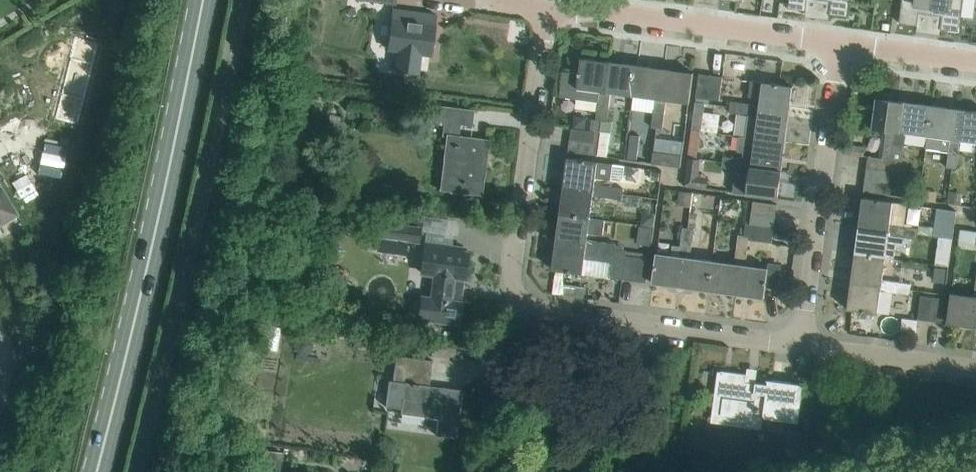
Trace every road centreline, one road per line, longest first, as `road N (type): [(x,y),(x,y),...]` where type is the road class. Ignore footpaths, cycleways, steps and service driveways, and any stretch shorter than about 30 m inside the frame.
road 1 (residential): [(805,339),(527,297),(516,288),(513,256),(547,6)]
road 2 (primary): [(97,471),(206,0)]
road 3 (residential): [(805,339),(842,43)]
road 4 (residential): [(547,6),(842,43)]
road 5 (residential): [(975,362),(805,339)]
road 6 (residential): [(842,43),(975,62)]

